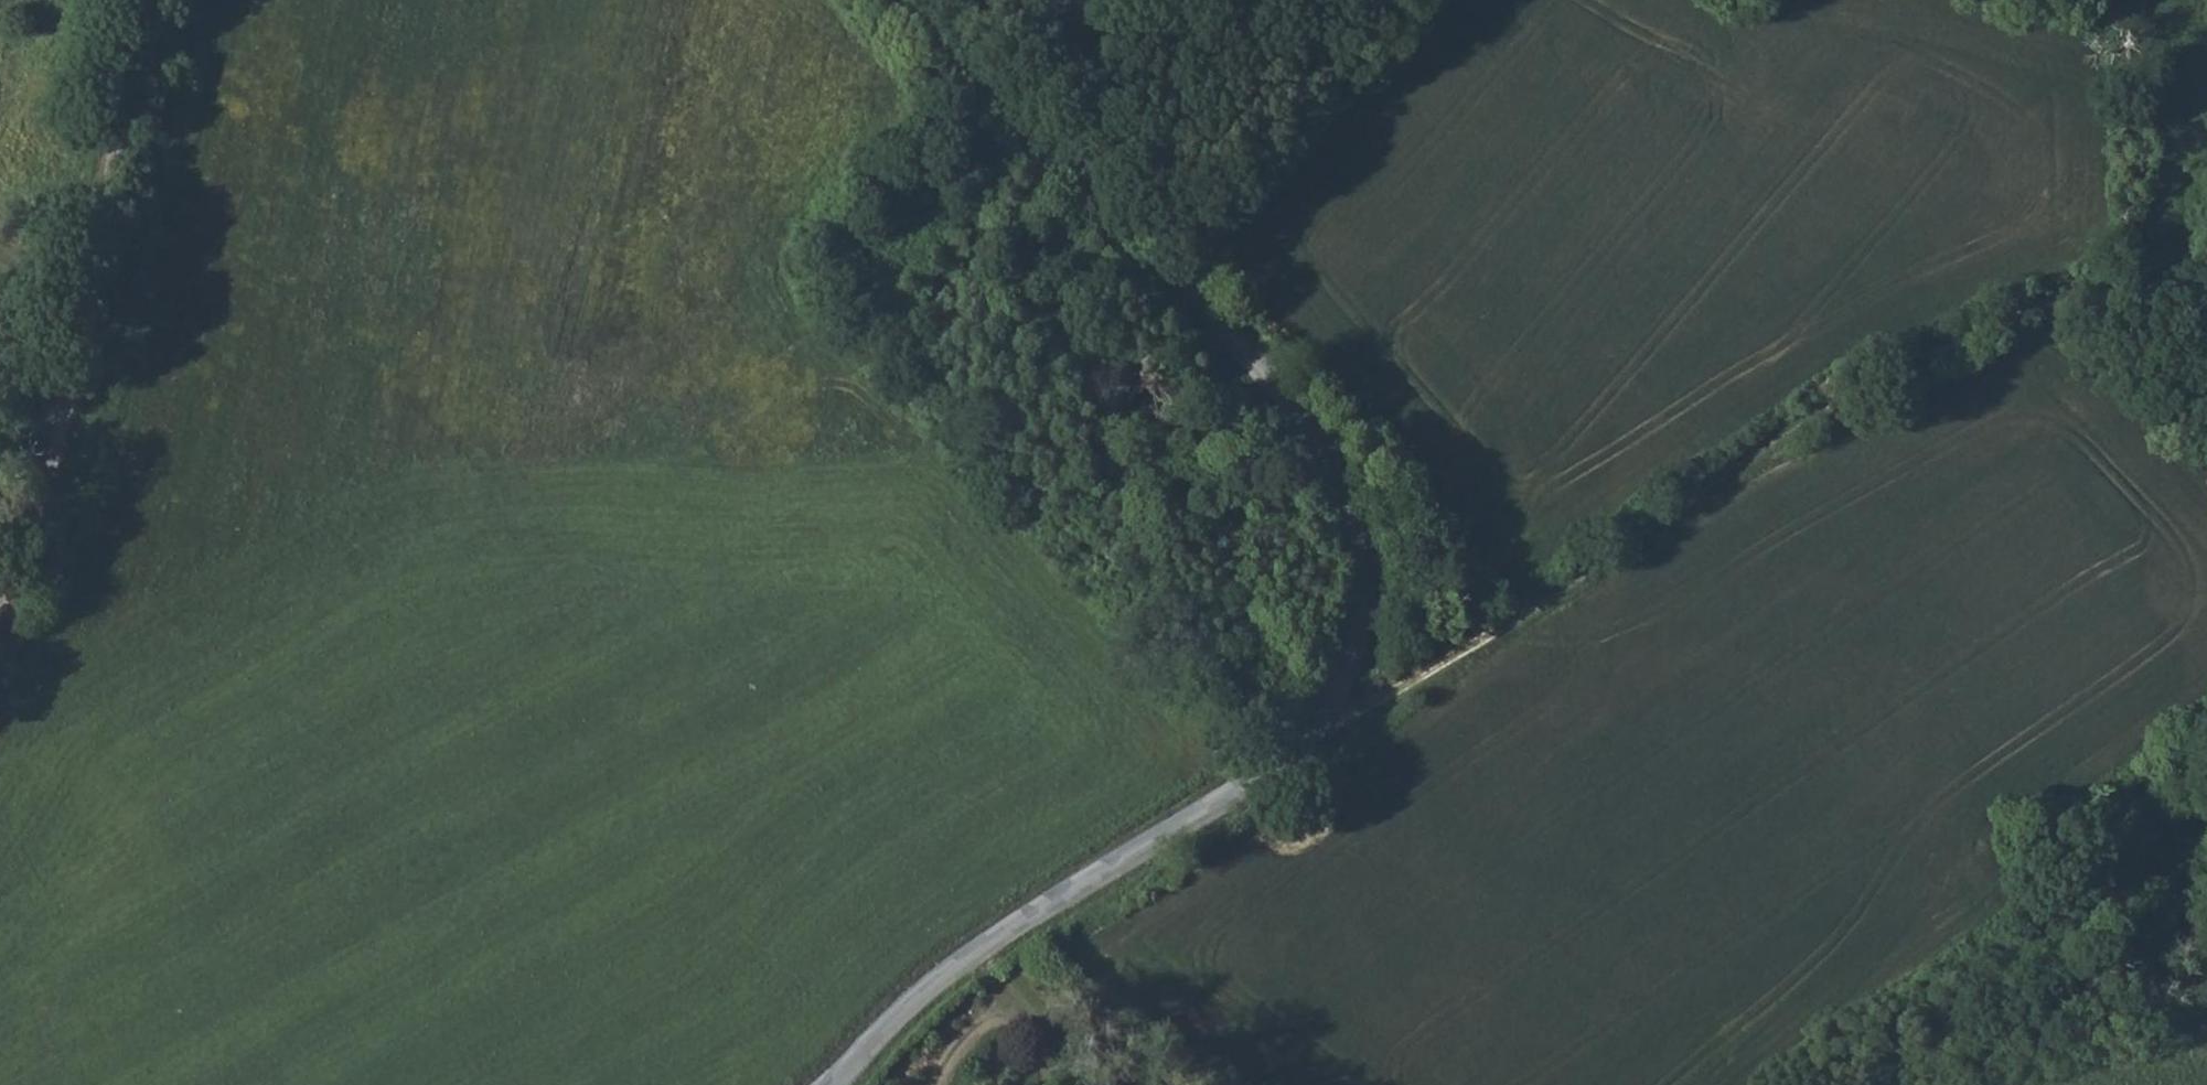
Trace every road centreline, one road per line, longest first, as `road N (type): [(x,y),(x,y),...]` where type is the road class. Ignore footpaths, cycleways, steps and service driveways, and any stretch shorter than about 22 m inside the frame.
road 1 (tertiary): [(834,1084),(928,986),(1295,751),(1323,723),(1345,675),(1362,578),(1360,533),(1343,482),(1306,425),(925,0)]
road 2 (track): [(1323,723),(1382,703),(1798,425),(2016,312)]
road 3 (track): [(155,0),(58,460),(0,629)]
road 4 (track): [(2206,247),(2084,281),(2016,312)]

